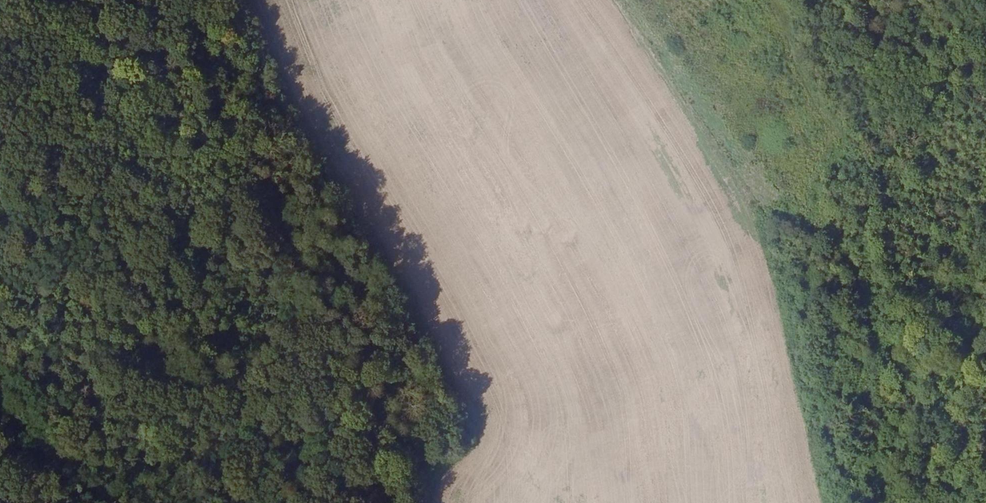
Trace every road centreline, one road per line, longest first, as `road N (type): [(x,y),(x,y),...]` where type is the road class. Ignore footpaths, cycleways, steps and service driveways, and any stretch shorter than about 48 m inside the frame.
road 1 (track): [(631,0),(755,183),(841,242),(872,333),(872,440),(899,502)]
road 2 (track): [(0,399),(61,470),(86,485),(113,486),(230,445),(291,443),(344,474),(370,502)]

